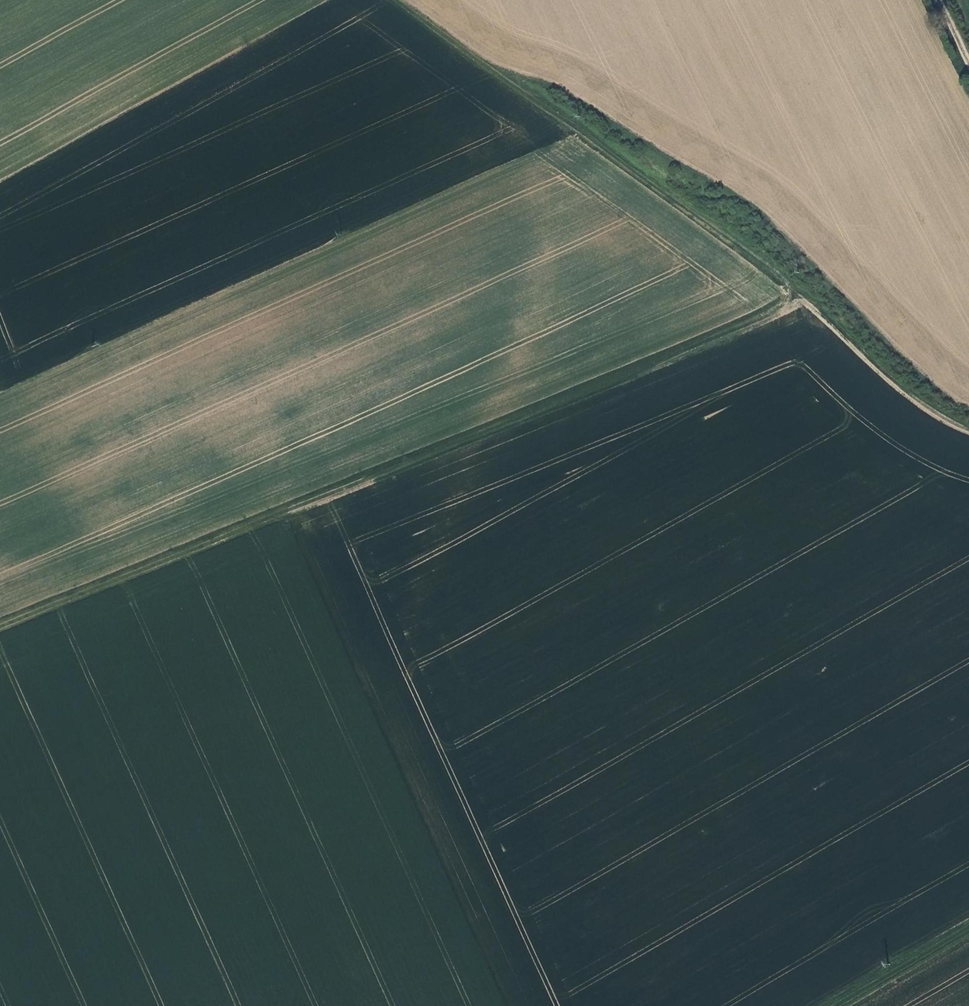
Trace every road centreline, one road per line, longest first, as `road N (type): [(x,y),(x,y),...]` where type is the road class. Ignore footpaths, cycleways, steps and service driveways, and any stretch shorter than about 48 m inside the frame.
road 1 (track): [(0,626),(292,510)]
road 2 (track): [(968,928),(838,1005)]

